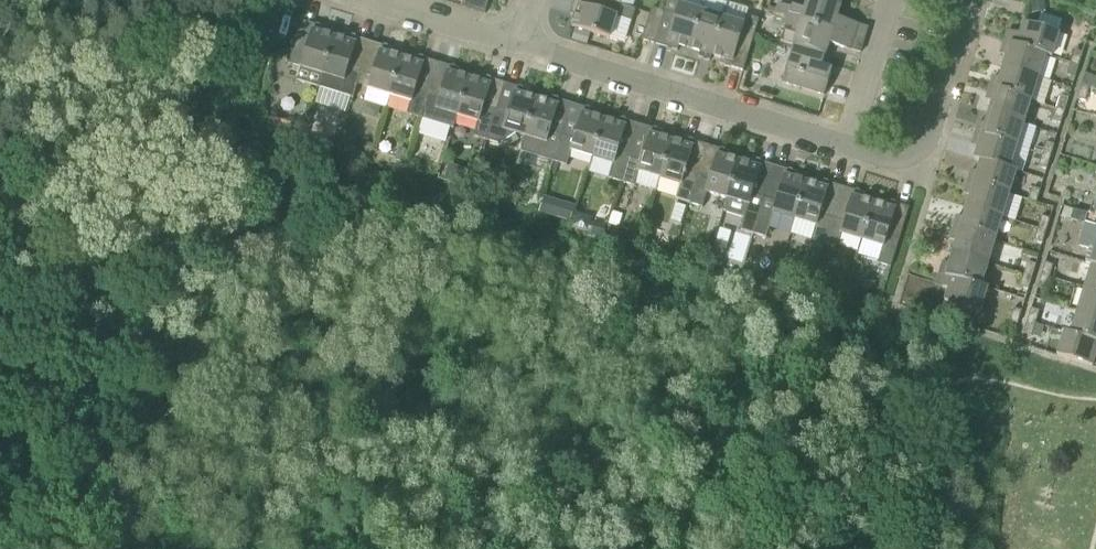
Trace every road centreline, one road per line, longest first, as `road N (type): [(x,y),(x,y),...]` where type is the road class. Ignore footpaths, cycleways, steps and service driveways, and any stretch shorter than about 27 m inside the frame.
road 1 (residential): [(517,44),(884,160),(905,160),(930,133),(970,0)]
road 2 (track): [(891,304),(895,336),(857,439),(799,548)]
road 3 (residential): [(517,44),(373,0)]

